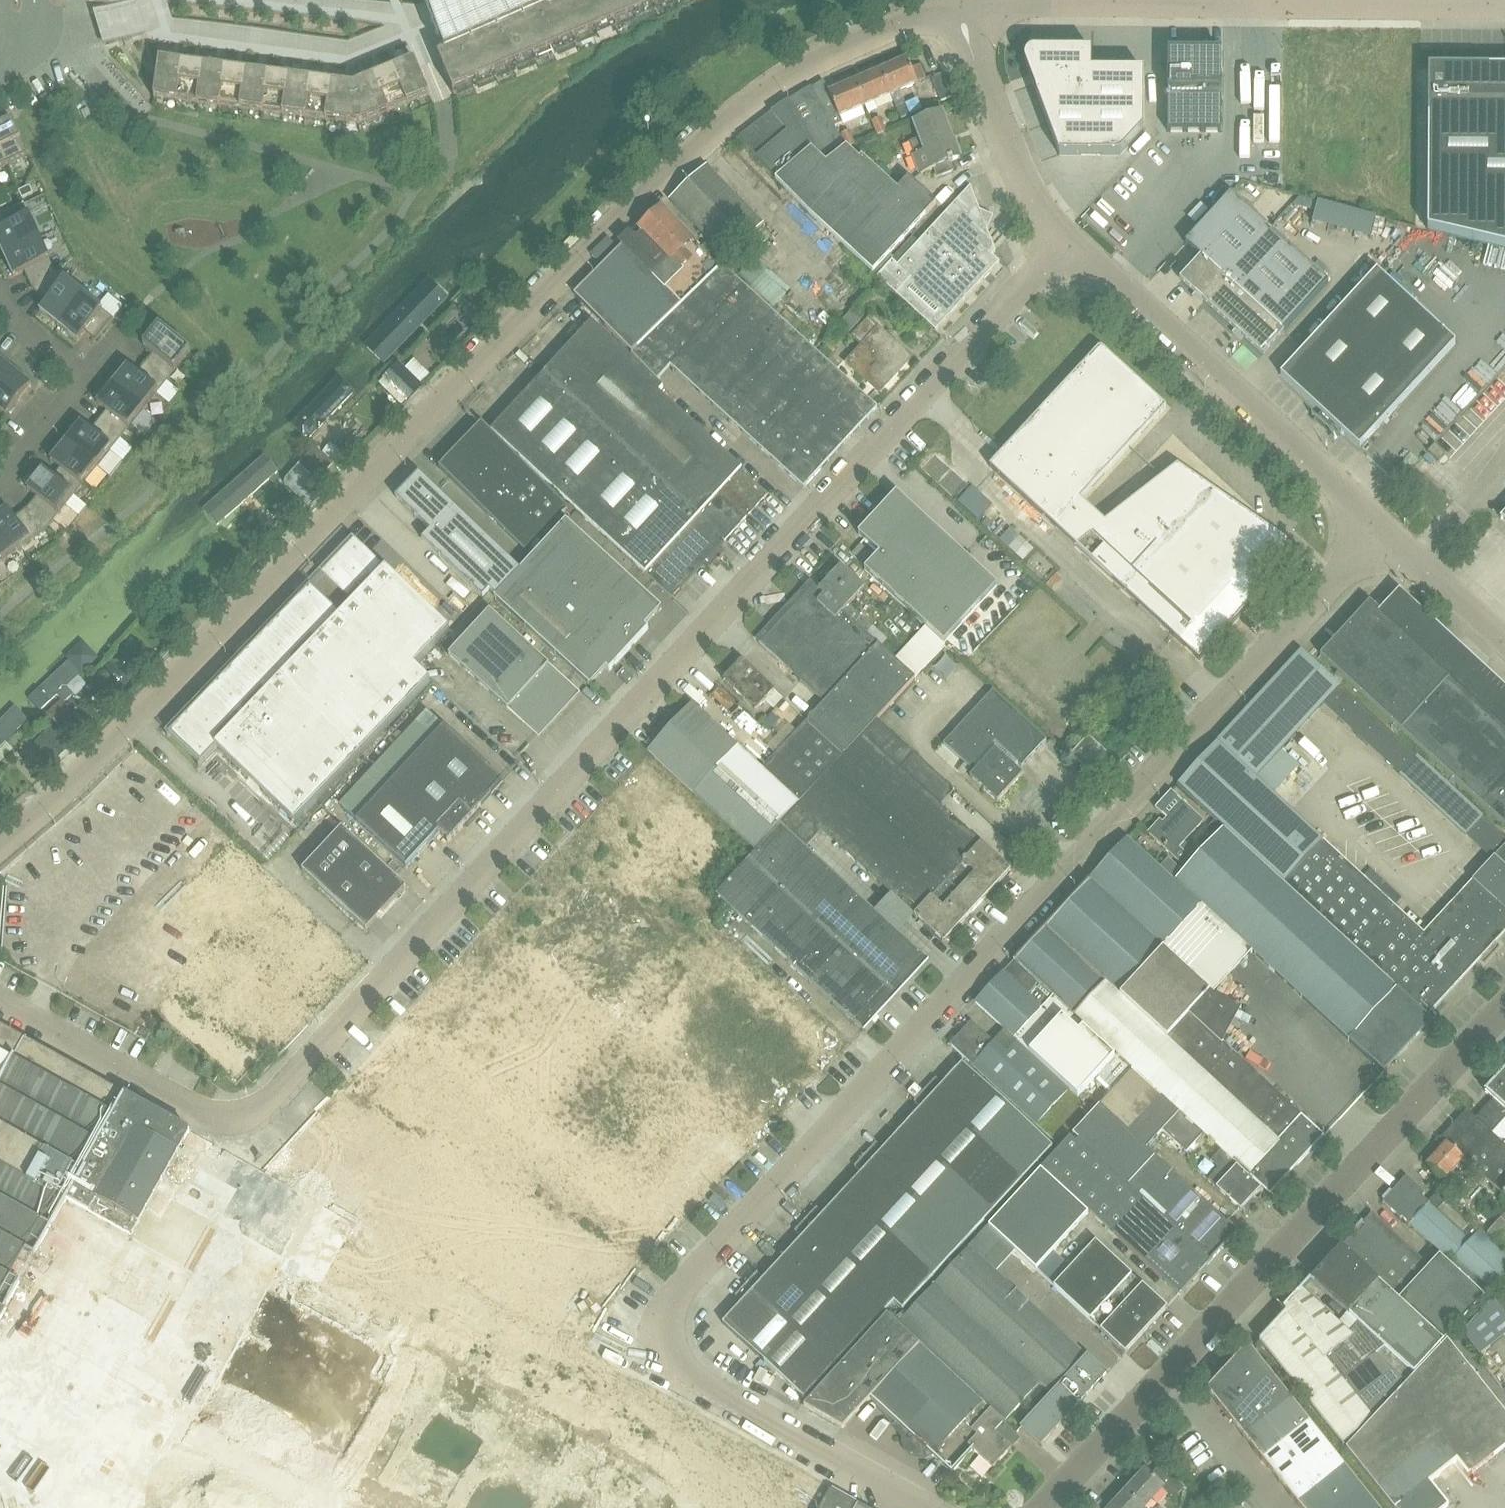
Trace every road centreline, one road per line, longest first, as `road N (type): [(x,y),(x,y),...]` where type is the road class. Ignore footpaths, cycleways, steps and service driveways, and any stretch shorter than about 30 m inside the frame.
road 1 (unclassified): [(931,1507),(689,1370),(670,1354),(664,1313),(1381,532)]
road 2 (unclassified): [(0,843),(660,176),(803,65),(961,9)]
road 3 (unclassified): [(272,1103),(606,729),(1070,239)]
road 4 (unclassified): [(1044,1507),(1504,1009)]
road 5 (unclassified): [(961,9),(1201,0),(1504,7)]
road 6 (unclassified): [(1381,532),(1070,239)]
road 7 (unclassified): [(272,1103),(250,1115),(210,1115),(0,1001)]
road 8 (unclassified): [(1070,239),(1033,205),(961,9)]
road 9 (unclassified): [(1504,636),(1381,532)]
road 10 (residential): [(0,475),(86,374)]
road 11 (residential): [(25,35),(154,13)]

